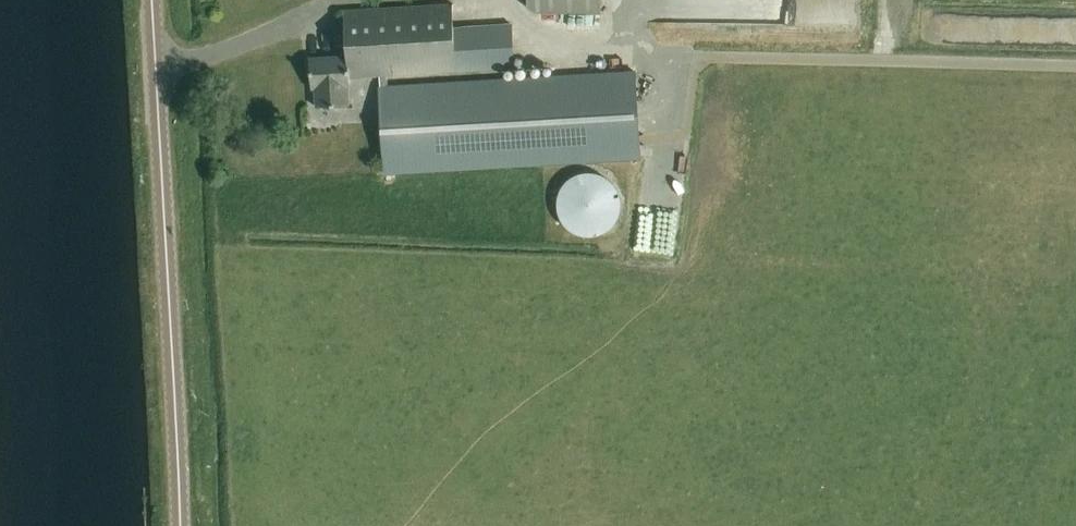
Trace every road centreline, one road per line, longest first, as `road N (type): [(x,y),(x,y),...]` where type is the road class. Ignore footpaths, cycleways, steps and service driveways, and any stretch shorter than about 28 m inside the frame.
road 1 (unclassified): [(182,525),(154,0)]

